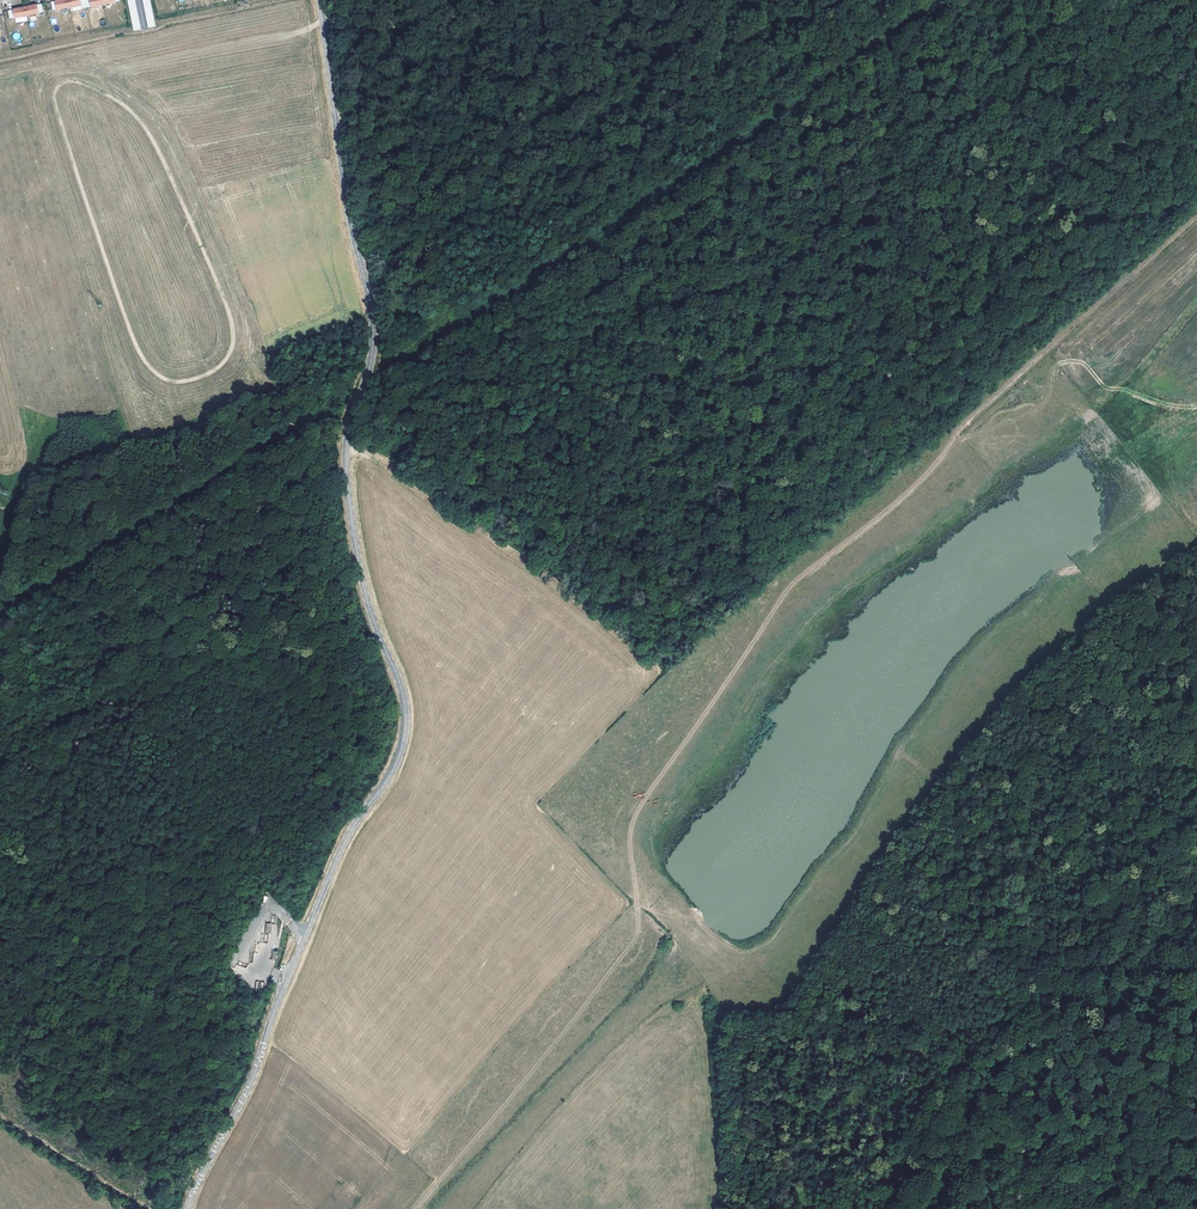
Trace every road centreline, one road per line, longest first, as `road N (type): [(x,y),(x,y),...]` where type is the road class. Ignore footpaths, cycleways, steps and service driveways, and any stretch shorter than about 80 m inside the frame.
road 1 (unclassified): [(187,1208),(255,1073),(335,863),(390,776),(406,728),(403,693),(366,598),(348,488),(348,429),(369,369),(373,323),(345,193),(320,0)]
road 2 (track): [(1196,999),(968,1208)]

